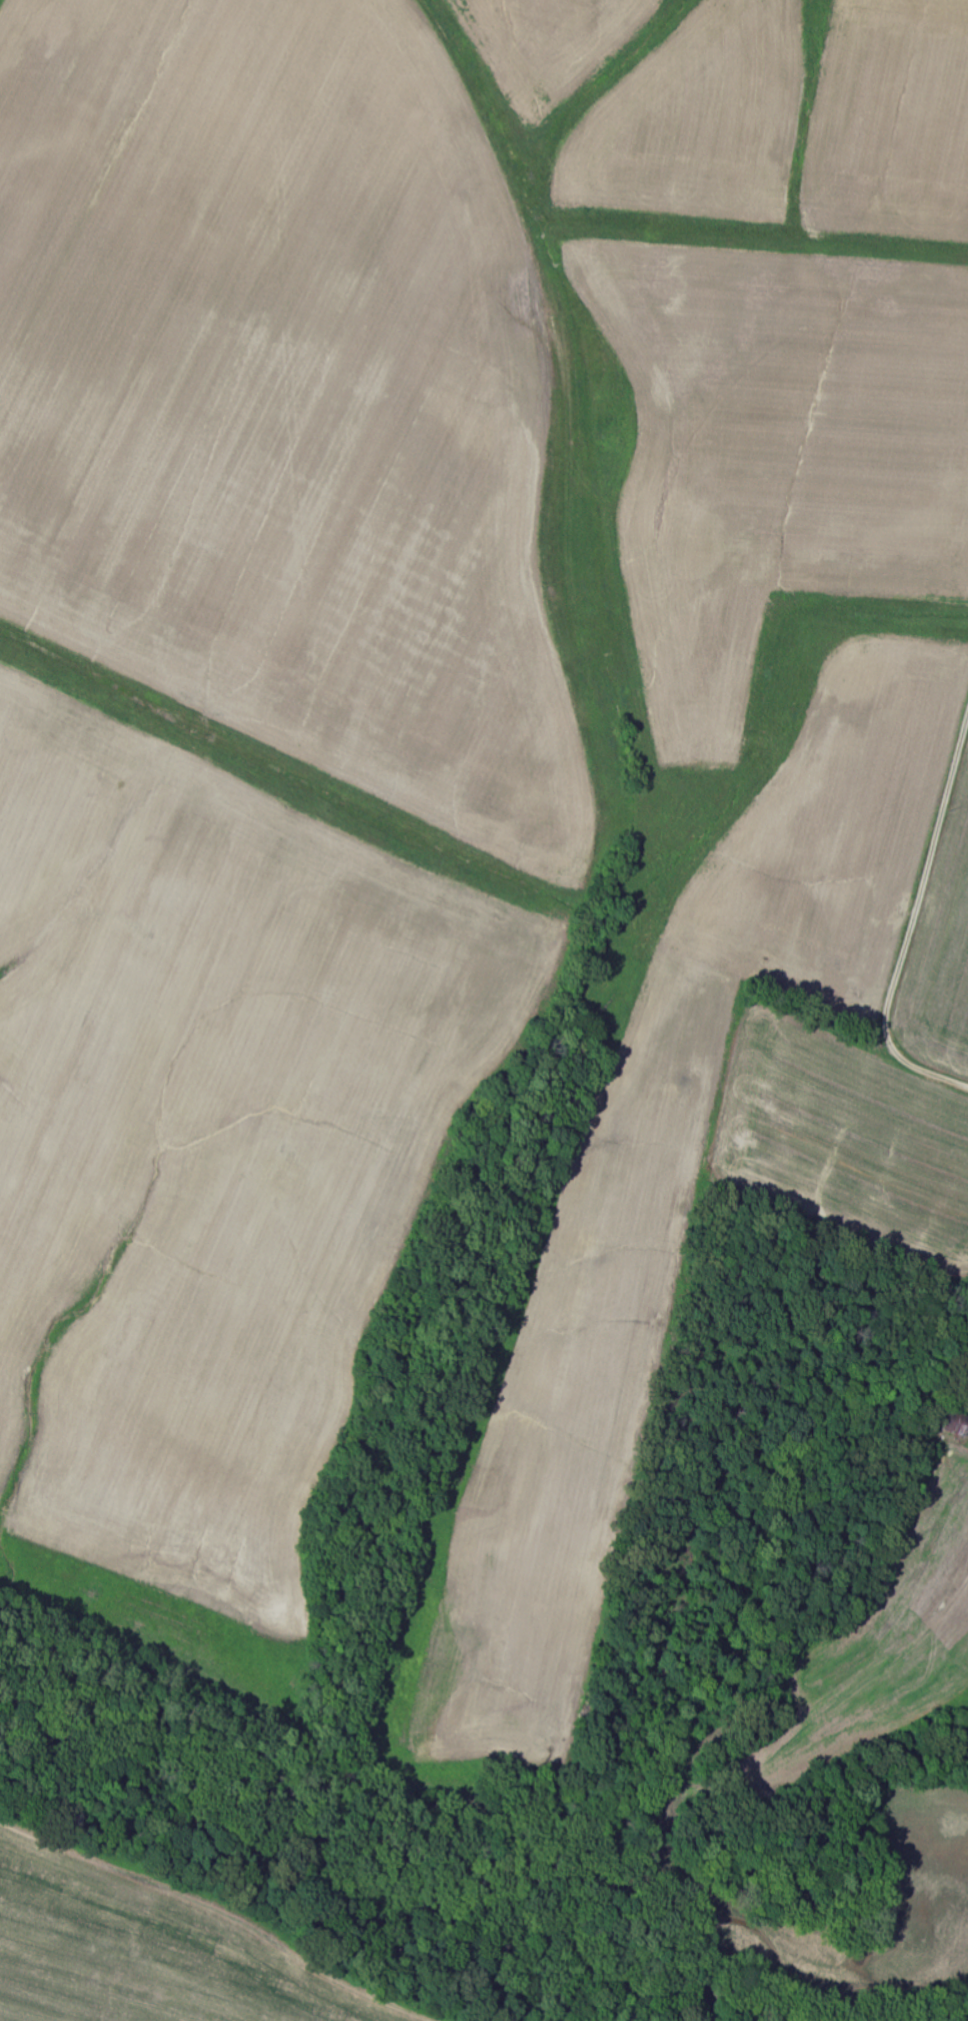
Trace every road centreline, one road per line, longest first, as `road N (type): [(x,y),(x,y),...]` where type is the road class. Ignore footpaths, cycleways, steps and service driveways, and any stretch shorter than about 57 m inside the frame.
road 1 (residential): [(770,0),(795,68),(754,296)]

